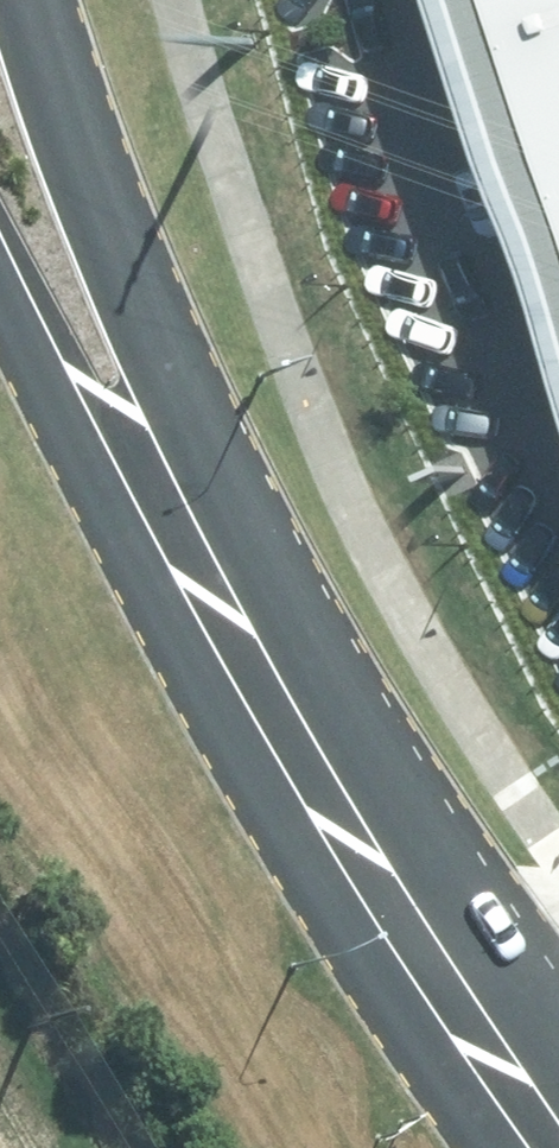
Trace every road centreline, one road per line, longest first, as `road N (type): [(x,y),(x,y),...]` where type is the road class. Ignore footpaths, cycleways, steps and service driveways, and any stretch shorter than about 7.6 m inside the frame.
road 1 (primary): [(29,0),(74,147),(135,302),(354,778),(558,1072)]
road 2 (primary): [(506,1147),(268,793),(182,645),(0,292)]

